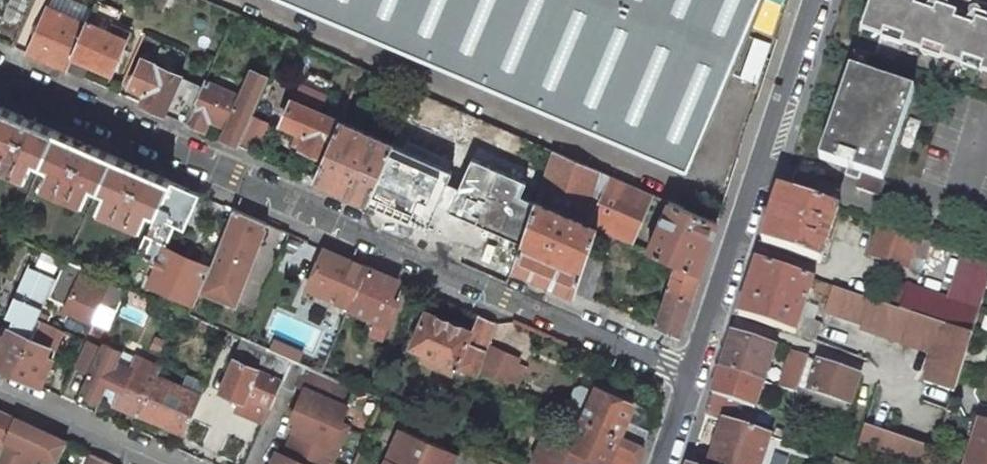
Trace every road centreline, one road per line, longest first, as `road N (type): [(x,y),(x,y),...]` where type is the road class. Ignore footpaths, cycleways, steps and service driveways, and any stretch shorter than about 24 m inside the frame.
road 1 (residential): [(0,72),(690,375)]
road 2 (residential): [(816,0),(690,375)]
road 3 (residential): [(0,390),(165,463)]

